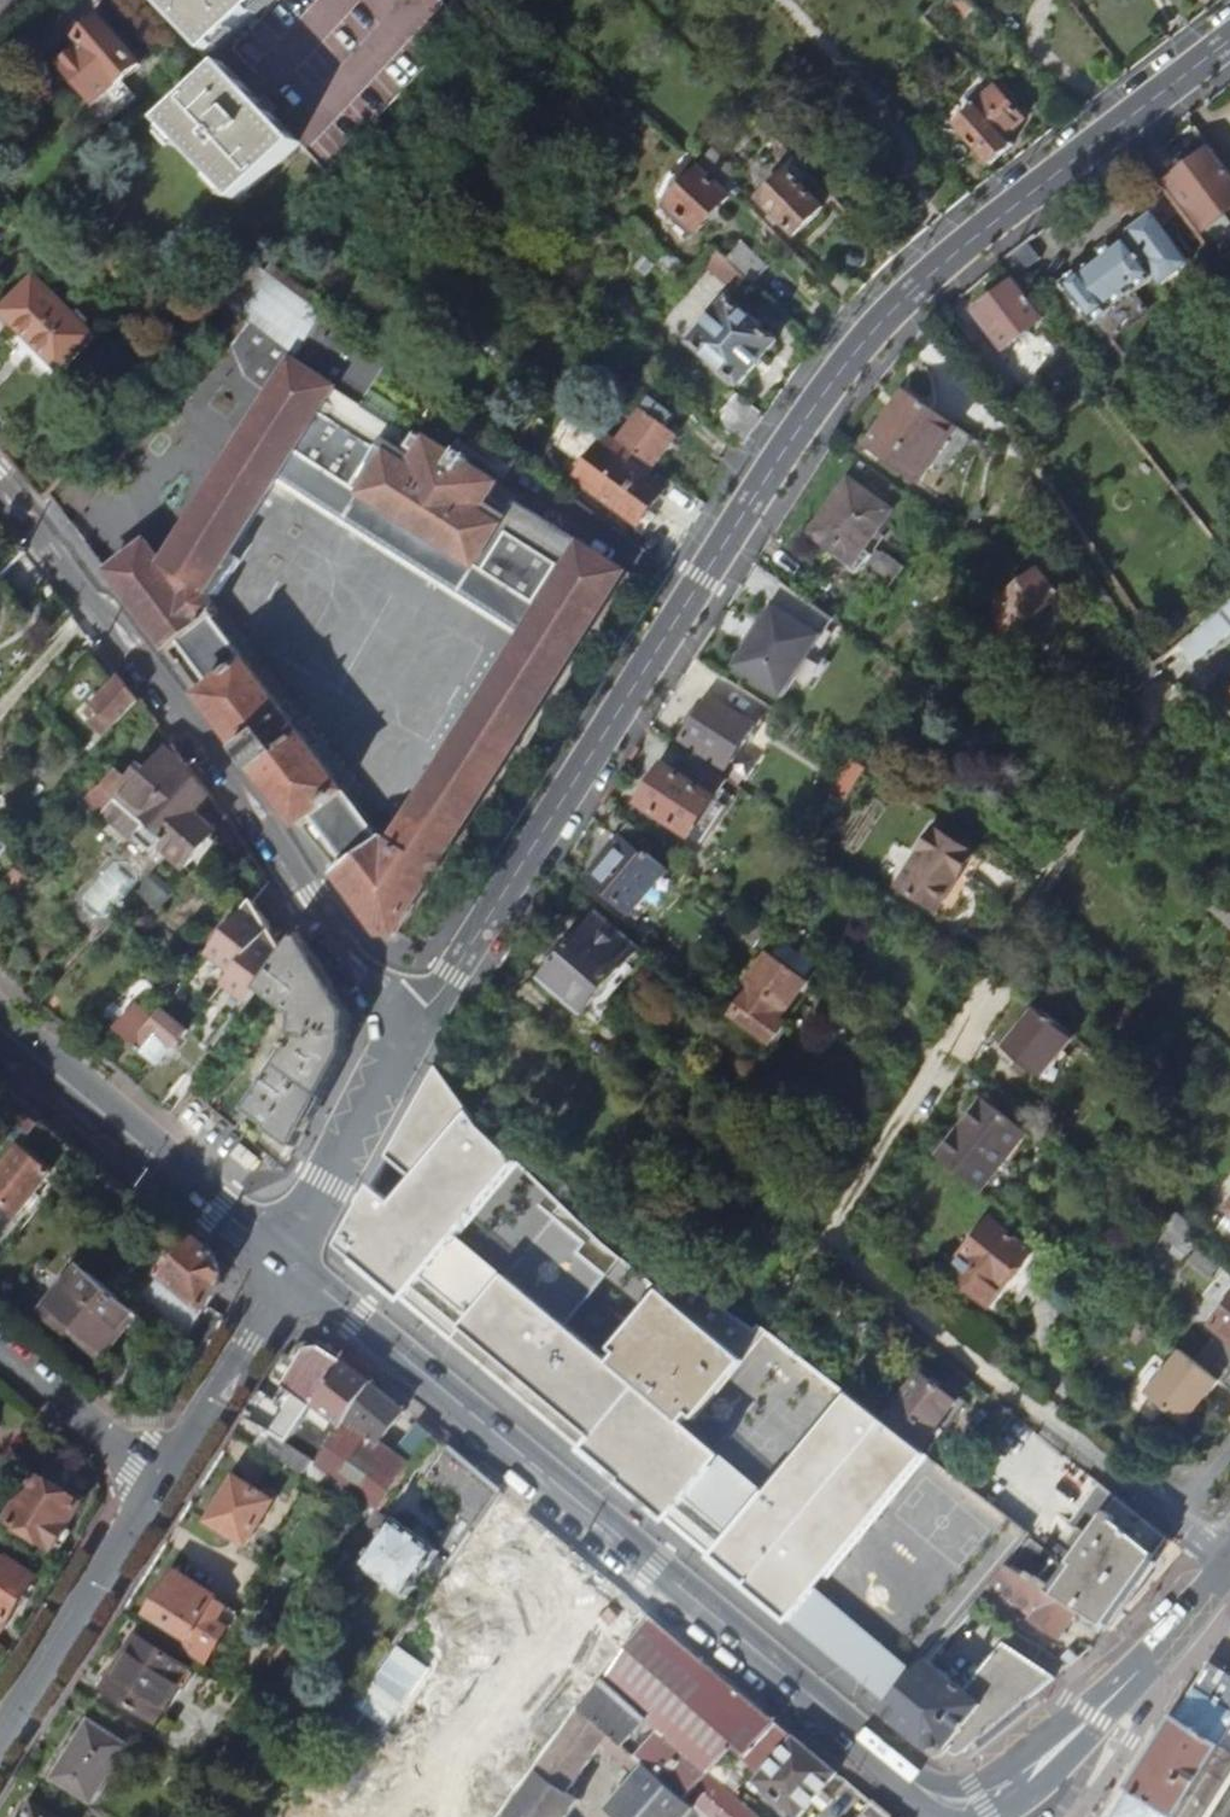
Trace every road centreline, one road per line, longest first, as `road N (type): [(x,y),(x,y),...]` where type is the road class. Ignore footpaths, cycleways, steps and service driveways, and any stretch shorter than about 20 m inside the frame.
road 1 (tertiary): [(412,1026),(453,976),(855,350),(894,305),(992,222),(1229,43)]
road 2 (residential): [(1161,704),(846,1209),(845,1232),(856,1265),(1175,1523)]
road 3 (tertiary): [(292,1265),(905,1779)]
road 4 (unclassified): [(412,1026),(309,898),(243,790),(0,486)]
road 5 (tertiary): [(0,1029),(292,1265)]
road 6 (residential): [(0,1739),(164,1479)]
road 7 (tertiary): [(292,1265),(412,1026)]
road 8 (residential): [(164,1479),(292,1265)]
road 9 (residential): [(0,1345),(164,1479)]
road 10 (tertiary): [(1229,1567),(1093,1718)]
road 11 (tertiary): [(1033,1753),(976,1787),(905,1779)]
road 12 (tertiary): [(1001,1816),(1043,1785),(1093,1718)]

